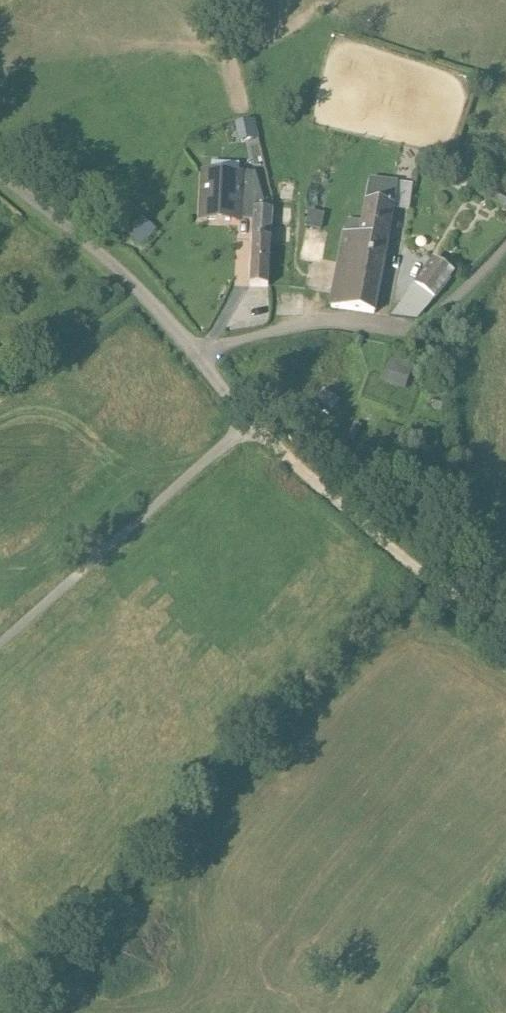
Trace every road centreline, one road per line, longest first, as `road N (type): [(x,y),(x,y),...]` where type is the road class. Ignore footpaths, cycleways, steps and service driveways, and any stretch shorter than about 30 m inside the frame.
road 1 (track): [(0,644),(249,424)]
road 2 (track): [(505,630),(353,516),(249,424)]
road 3 (track): [(505,247),(441,314),(416,330),(382,329)]

